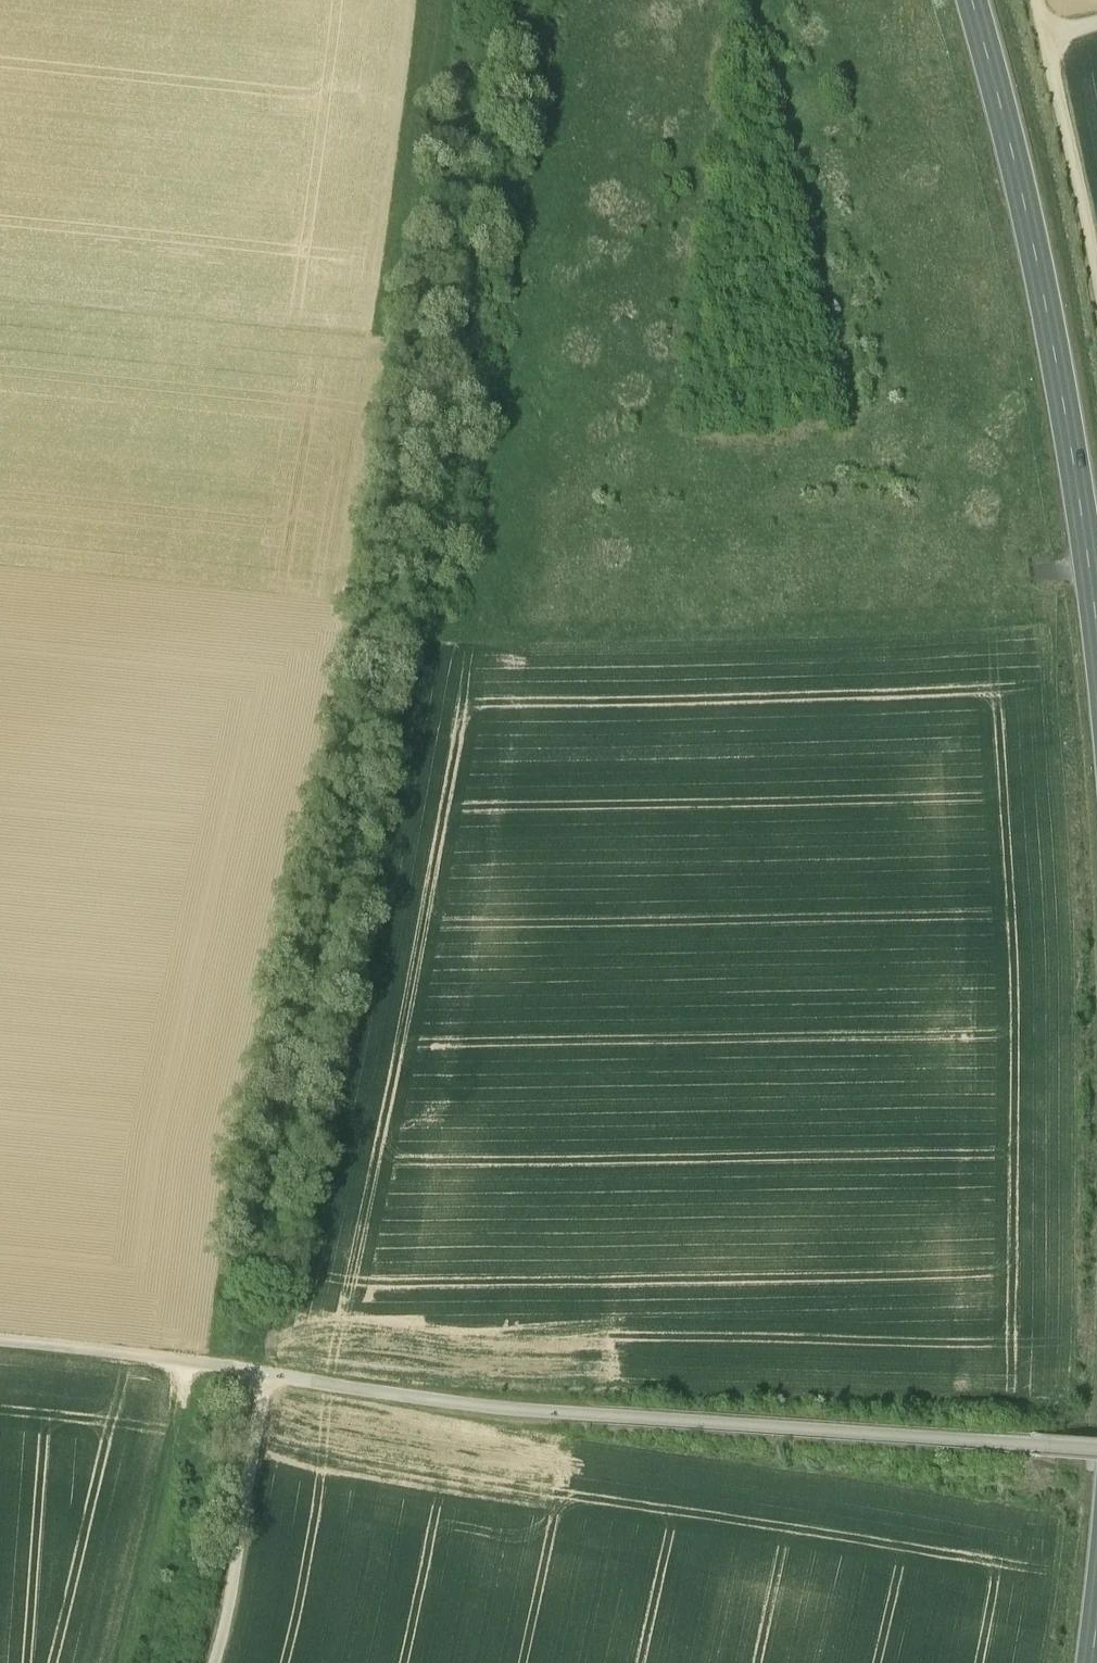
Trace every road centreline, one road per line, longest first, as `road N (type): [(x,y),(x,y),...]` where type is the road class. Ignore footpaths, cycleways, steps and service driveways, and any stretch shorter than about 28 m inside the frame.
road 1 (unclassified): [(1096,1453),(398,1390),(0,1336)]
road 2 (primary): [(1096,612),(1060,371),(1009,117),(973,0)]
road 3 (track): [(193,1357),(126,1662)]
road 4 (track): [(265,1370),(212,1662)]
road 5 (track): [(1031,0),(1096,276)]

